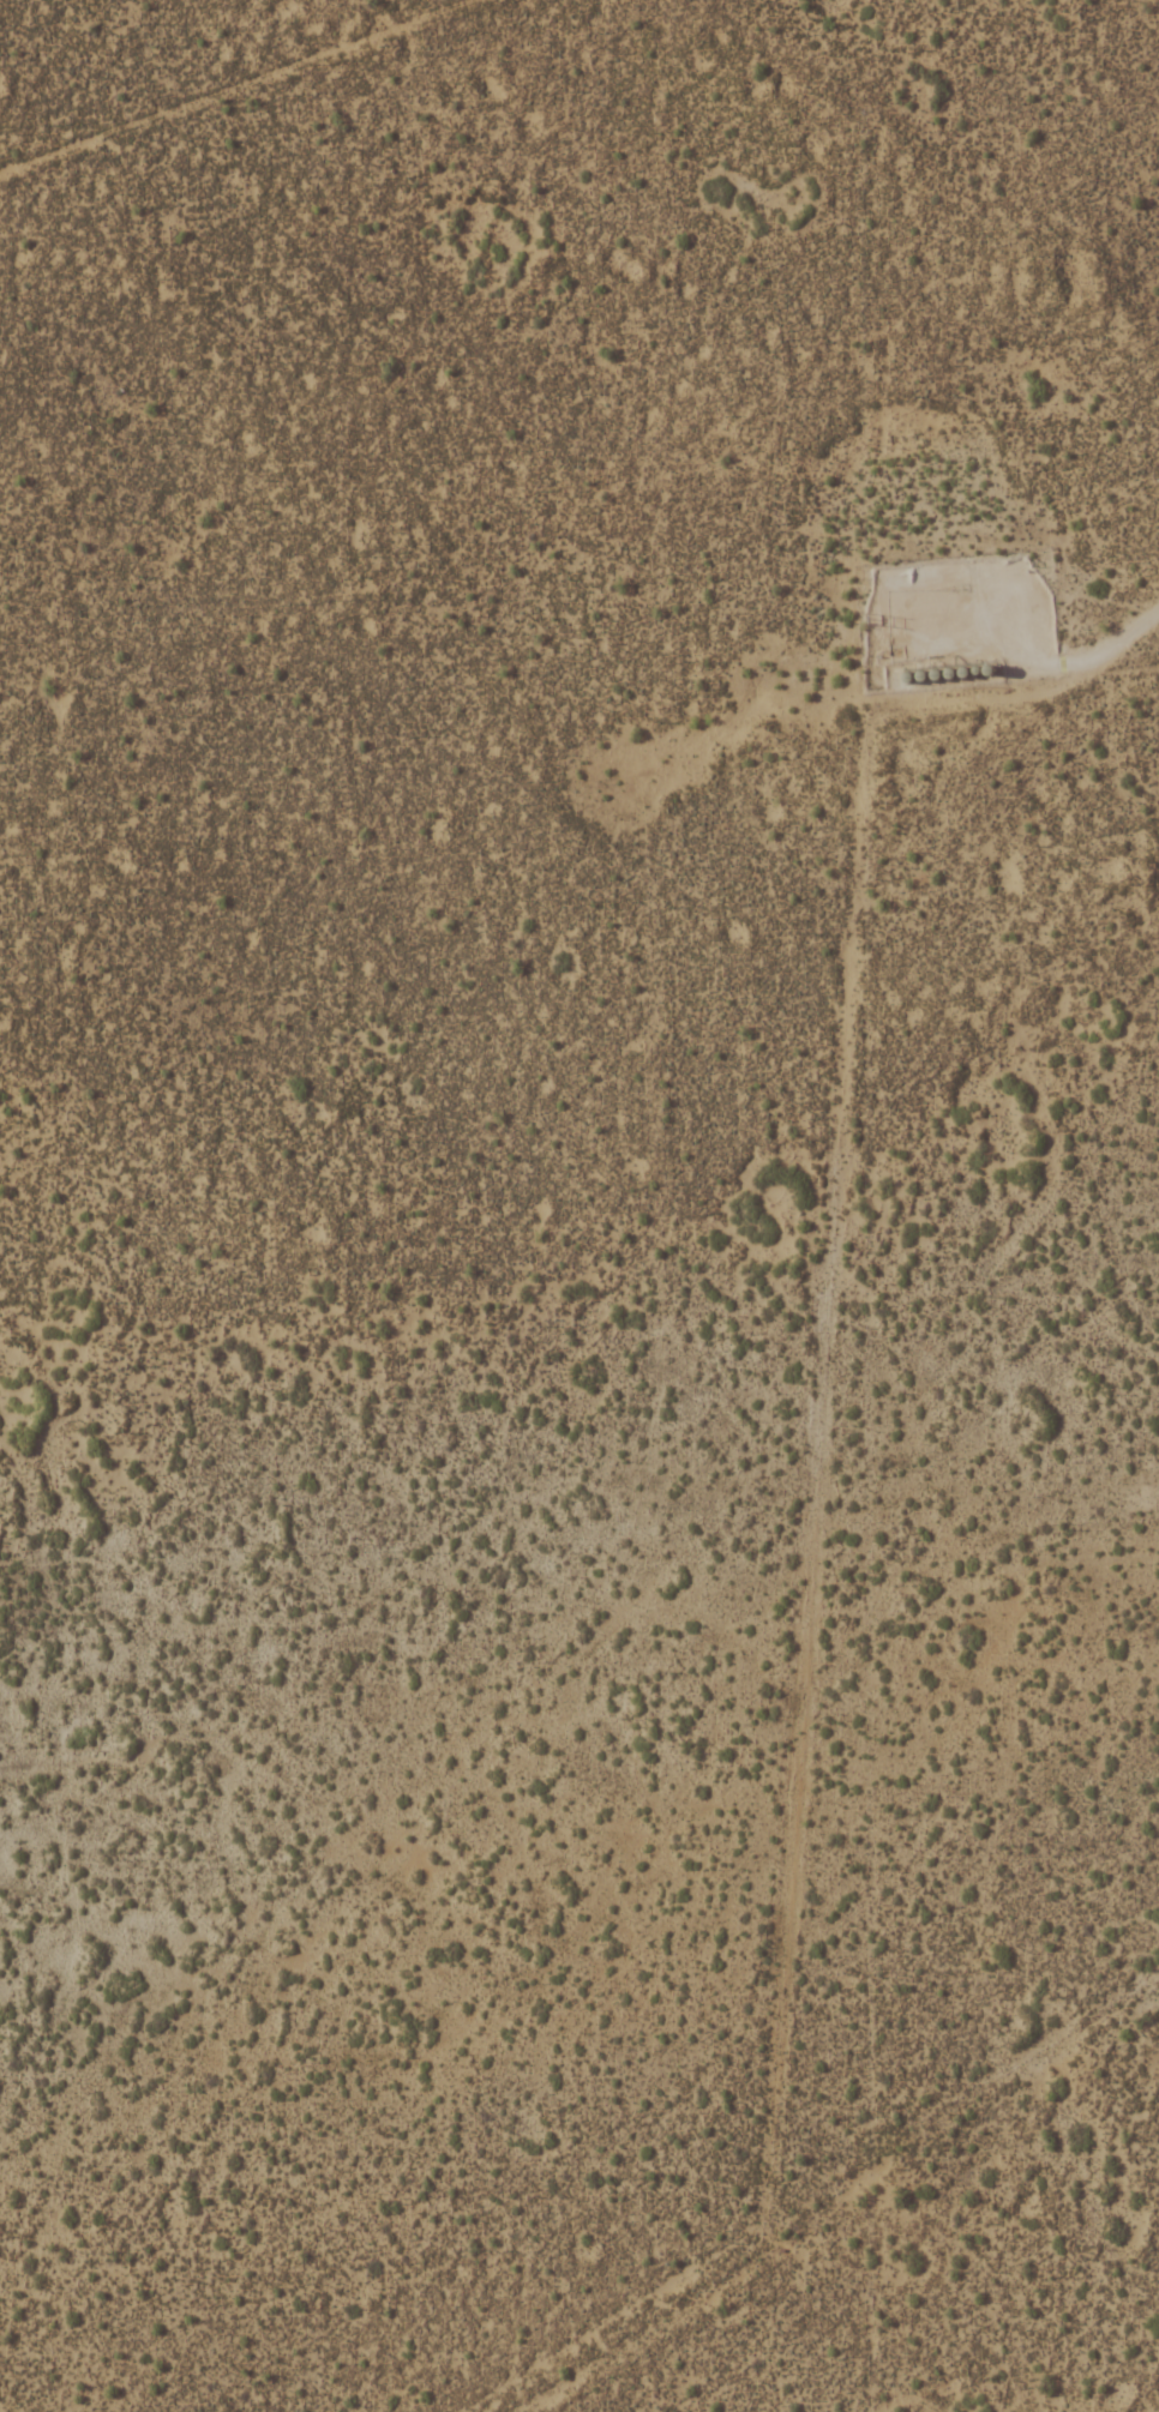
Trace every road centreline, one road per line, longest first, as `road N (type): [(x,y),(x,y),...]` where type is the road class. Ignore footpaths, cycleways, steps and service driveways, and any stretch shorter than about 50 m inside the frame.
road 1 (residential): [(1158,610),(1062,680),(879,583)]

